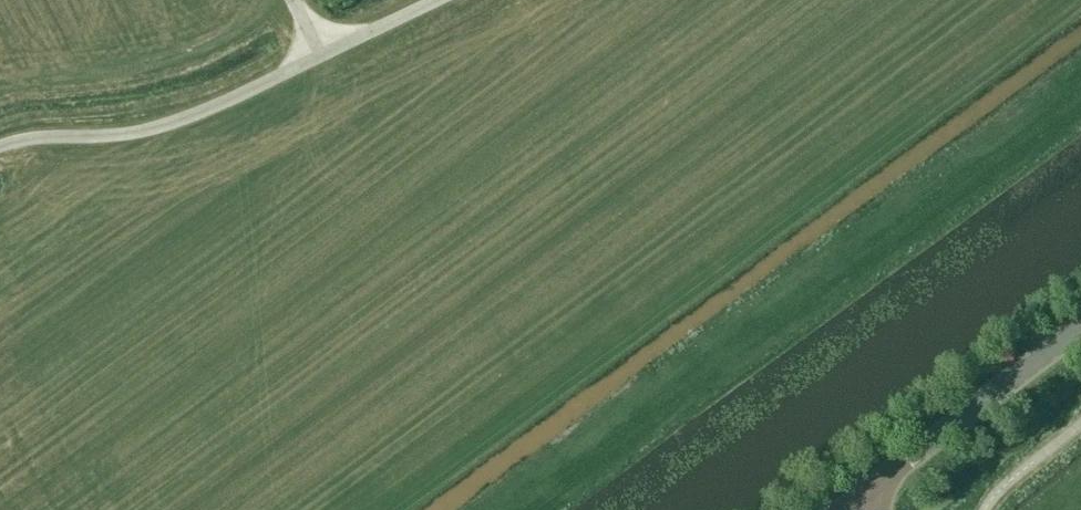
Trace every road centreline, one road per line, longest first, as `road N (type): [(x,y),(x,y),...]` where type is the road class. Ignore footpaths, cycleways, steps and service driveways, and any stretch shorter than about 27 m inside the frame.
road 1 (unclassified): [(0,151),(56,132),(157,126),(434,0)]
road 2 (tertiary): [(859,499),(1080,328)]

